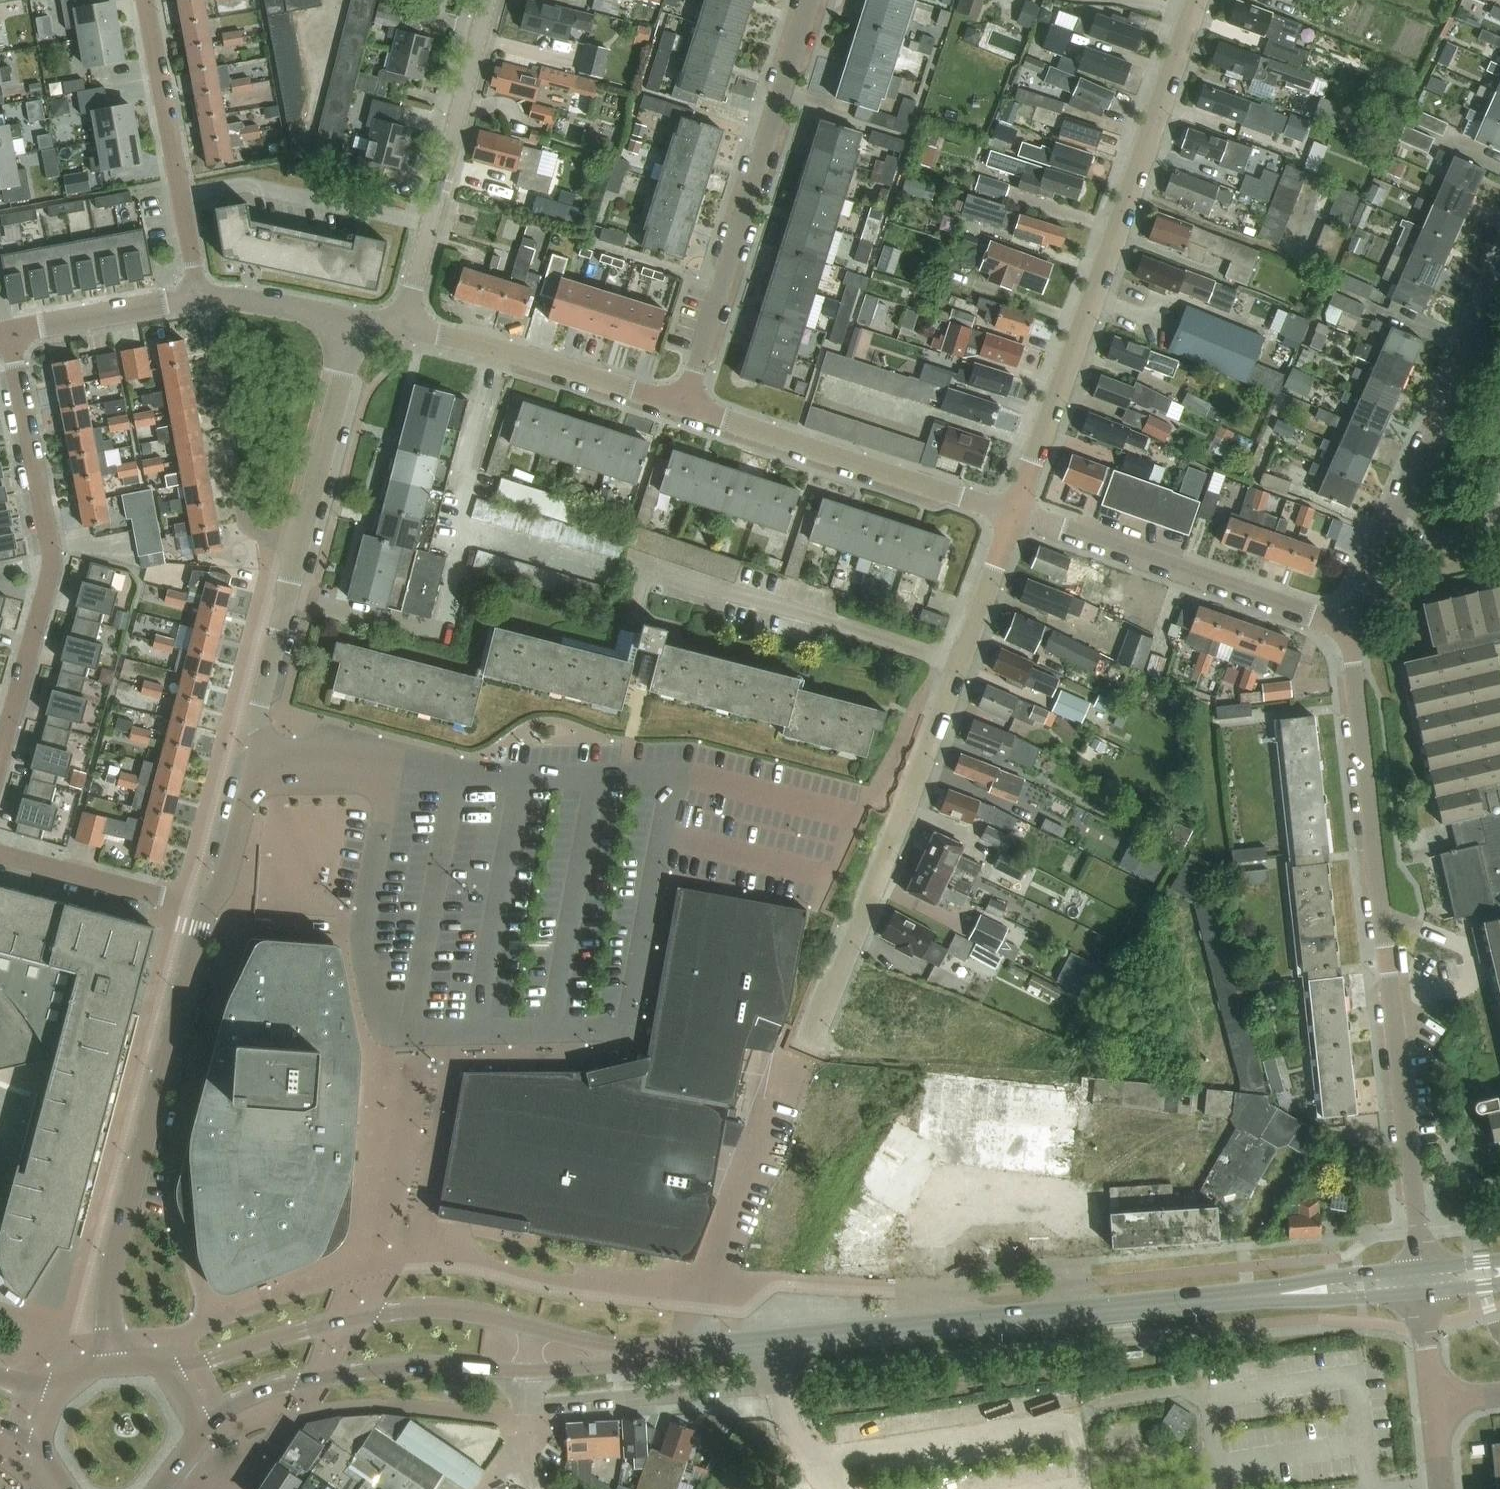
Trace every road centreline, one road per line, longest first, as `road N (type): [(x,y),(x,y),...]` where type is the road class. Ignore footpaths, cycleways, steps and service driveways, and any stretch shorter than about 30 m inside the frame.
road 1 (residential): [(1423,1281),(1349,628)]
road 2 (tertiary): [(775,1341),(1423,1281)]
road 3 (residential): [(808,1041),(1010,516)]
road 4 (residential): [(1010,516),(1190,0)]
road 5 (residential): [(112,1365),(113,1262),(206,909)]
road 6 (unclassified): [(682,409),(809,0)]
road 7 (residential): [(0,750),(49,577),(7,336)]
road 8 (tertiary): [(530,1327),(457,1312),(379,1315),(170,1376)]
road 9 (residential): [(1349,628),(1499,293)]
road 10 (residential): [(1010,516),(1349,628)]
road 11 (residential): [(682,409),(1010,516)]
road 12 (tertiary): [(197,1422),(296,1382),(426,1366),(529,1372)]
road 13 (unclassified): [(406,329),(487,0)]
road 14 (residential): [(603,769),(520,780),(269,764)]
road 15 (residential): [(199,299),(144,0)]
road 16 (unclassified): [(298,549),(250,536),(199,299)]
road 17 (residential): [(406,329),(682,409)]
road 18 (residential): [(532,1405),(777,1381),(775,1341)]
road 19 (residential): [(603,769),(696,773),(852,813)]
road 20 (unclassified): [(298,549),(355,321)]
road 21 (unclassified): [(269,764),(256,723),(298,549)]
road 22 (residential): [(206,909),(0,856)]
road 23 (unclassified): [(7,336),(199,299)]
road 24 (residential): [(206,909),(227,872),(247,800),(269,764)]
road 25 (unclassified): [(199,299),(355,321)]
road 26 (tertiary): [(633,1357),(775,1341)]
road 27 (residential): [(1433,1404),(1423,1281)]

